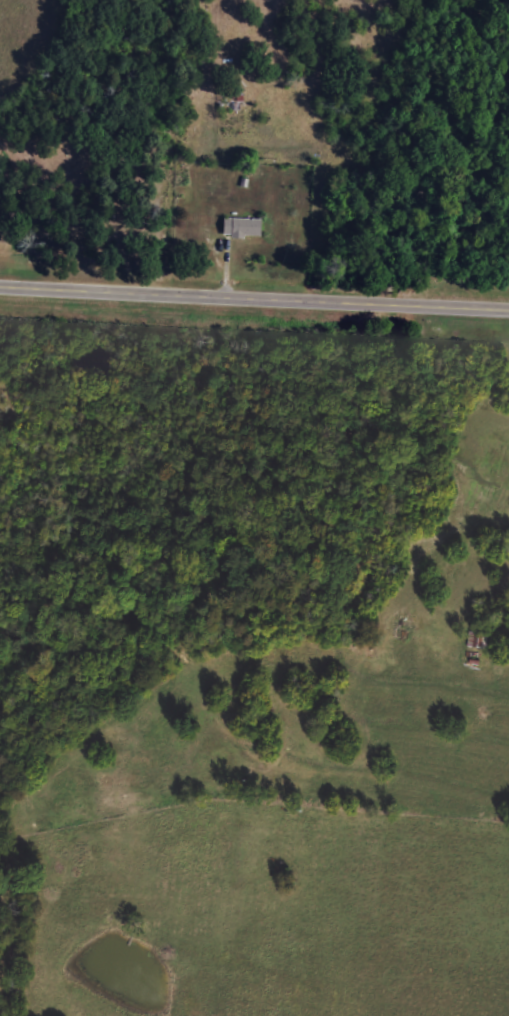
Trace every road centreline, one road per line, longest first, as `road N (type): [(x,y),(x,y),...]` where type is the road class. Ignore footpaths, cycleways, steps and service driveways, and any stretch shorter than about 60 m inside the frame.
road 1 (tertiary): [(508,310),(0,285)]
road 2 (residential): [(217,0),(213,95),(195,185),(234,295)]

